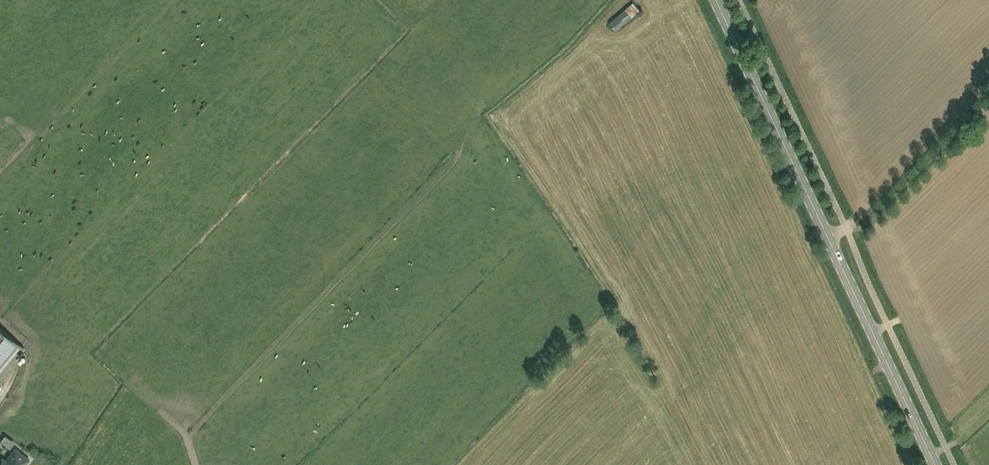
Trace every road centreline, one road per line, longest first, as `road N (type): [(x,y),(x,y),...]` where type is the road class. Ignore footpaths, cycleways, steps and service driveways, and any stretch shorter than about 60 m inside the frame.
road 1 (primary): [(935,464),(716,0)]
road 2 (track): [(828,238),(872,214),(988,104)]

